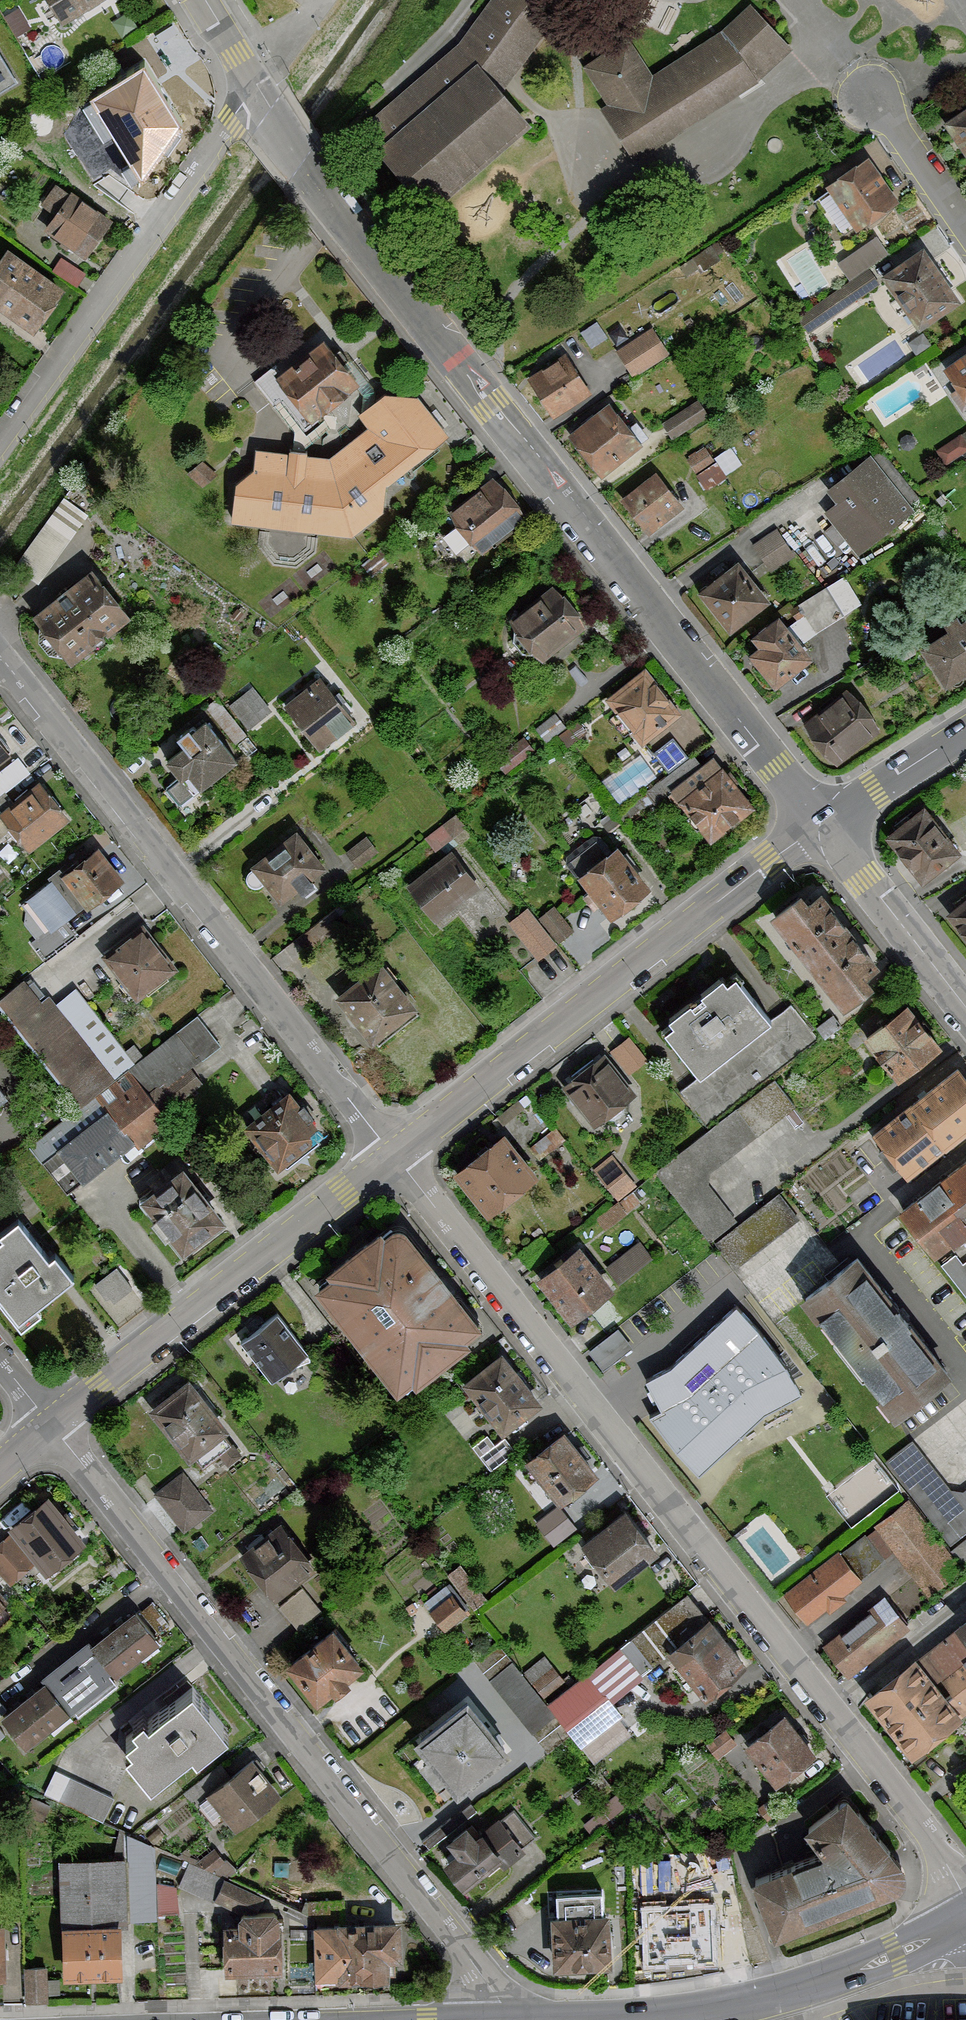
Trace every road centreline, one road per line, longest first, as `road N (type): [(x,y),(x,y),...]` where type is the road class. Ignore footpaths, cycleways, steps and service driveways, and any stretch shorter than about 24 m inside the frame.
road 1 (unclassified): [(394,1155),(831,1707),(965,1898)]
road 2 (unclassified): [(823,824),(252,89)]
road 3 (residential): [(54,1423),(470,1960),(495,2019)]
road 4 (unclassified): [(0,655),(394,1155)]
road 5 (tertiary): [(823,824),(394,1155)]
road 6 (tertiary): [(394,1155),(54,1423)]
road 7 (unclassified): [(252,89),(0,440)]
road 8 (secondary): [(965,1918),(789,1993),(699,2012),(567,2019)]
road 9 (tertiary): [(965,1009),(823,824)]
road 10 (tertiary): [(965,730),(823,824)]
road 11 (residential): [(965,225),(875,91)]

